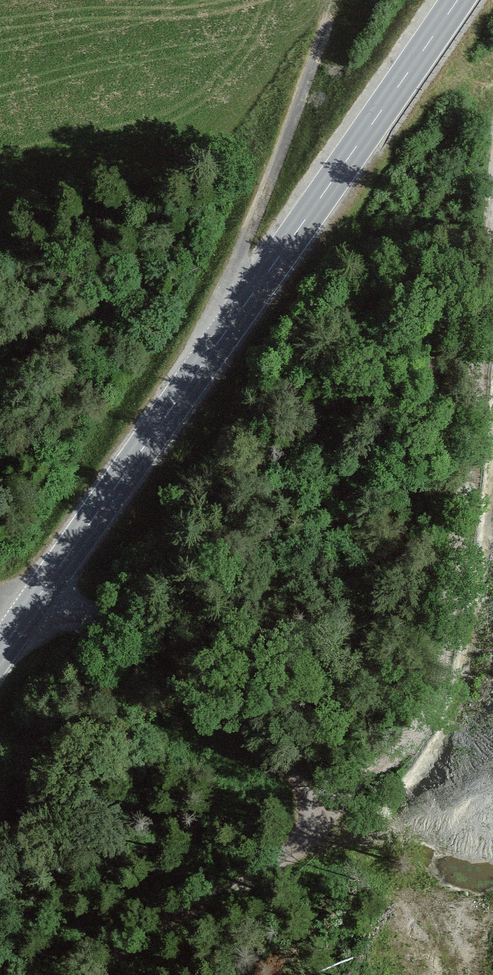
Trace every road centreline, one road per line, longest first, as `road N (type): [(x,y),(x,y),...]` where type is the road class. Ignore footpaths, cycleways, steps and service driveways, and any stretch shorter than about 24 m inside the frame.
road 1 (primary): [(457,0),(0,655)]
road 2 (track): [(350,802),(355,767),(424,718),(492,215)]
road 3 (track): [(106,974),(152,949),(260,837),(350,802),(465,785)]

